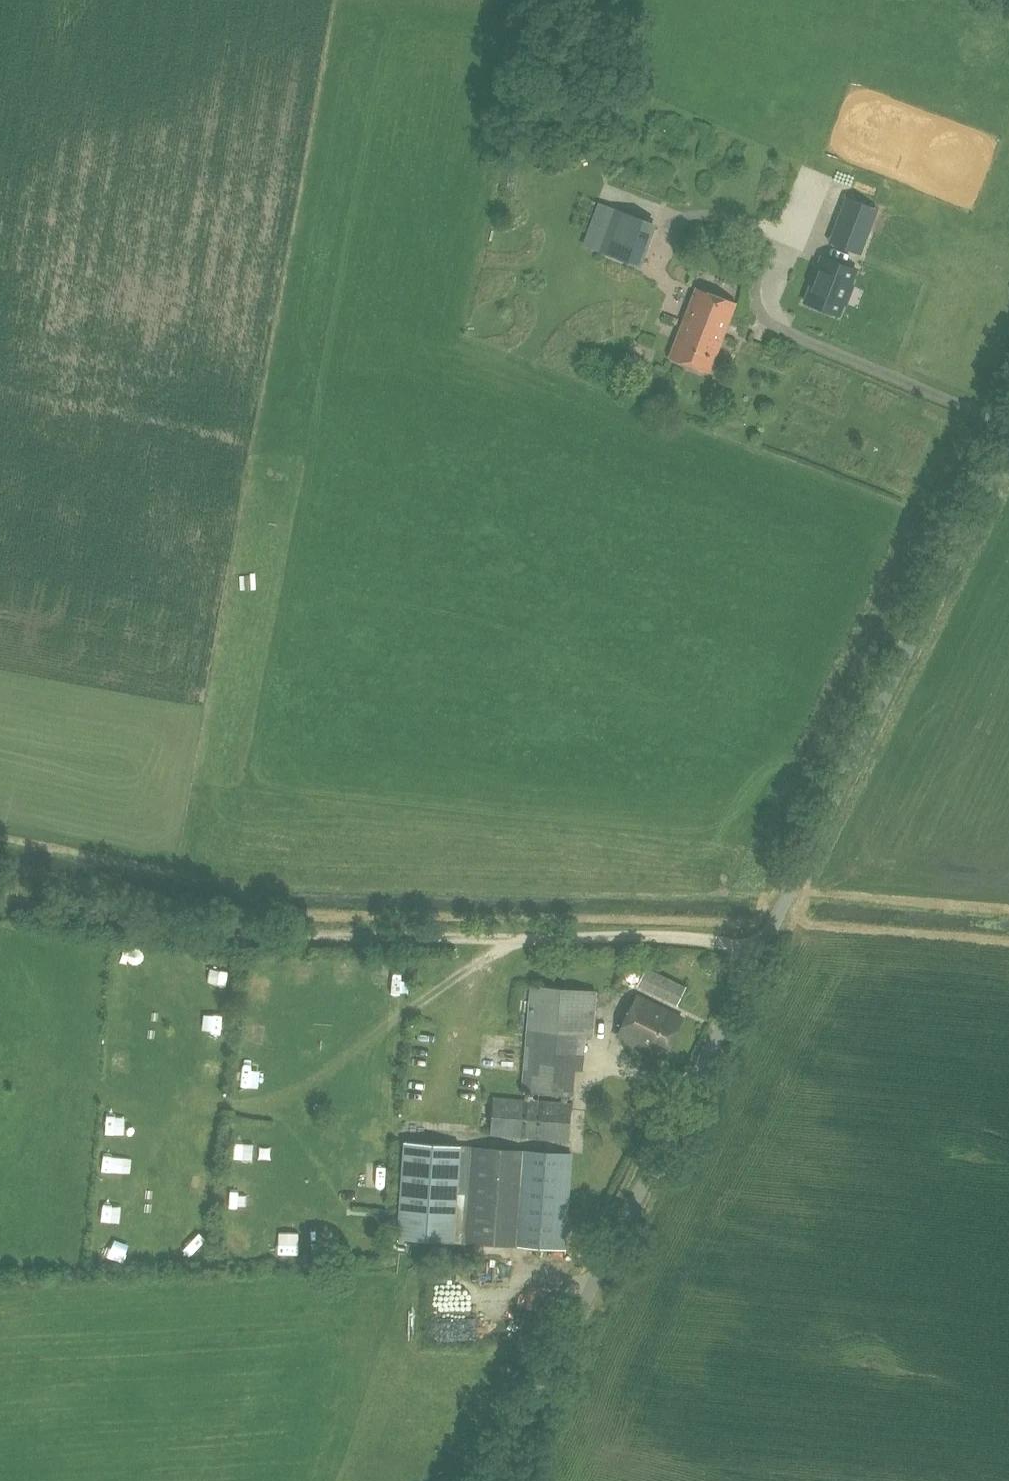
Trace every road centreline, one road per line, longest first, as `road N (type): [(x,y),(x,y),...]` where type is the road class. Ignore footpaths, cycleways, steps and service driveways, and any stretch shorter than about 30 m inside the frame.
road 1 (unclassified): [(503,1480),(1008,455)]
road 2 (track): [(0,899),(239,932),(682,938),(766,949)]

